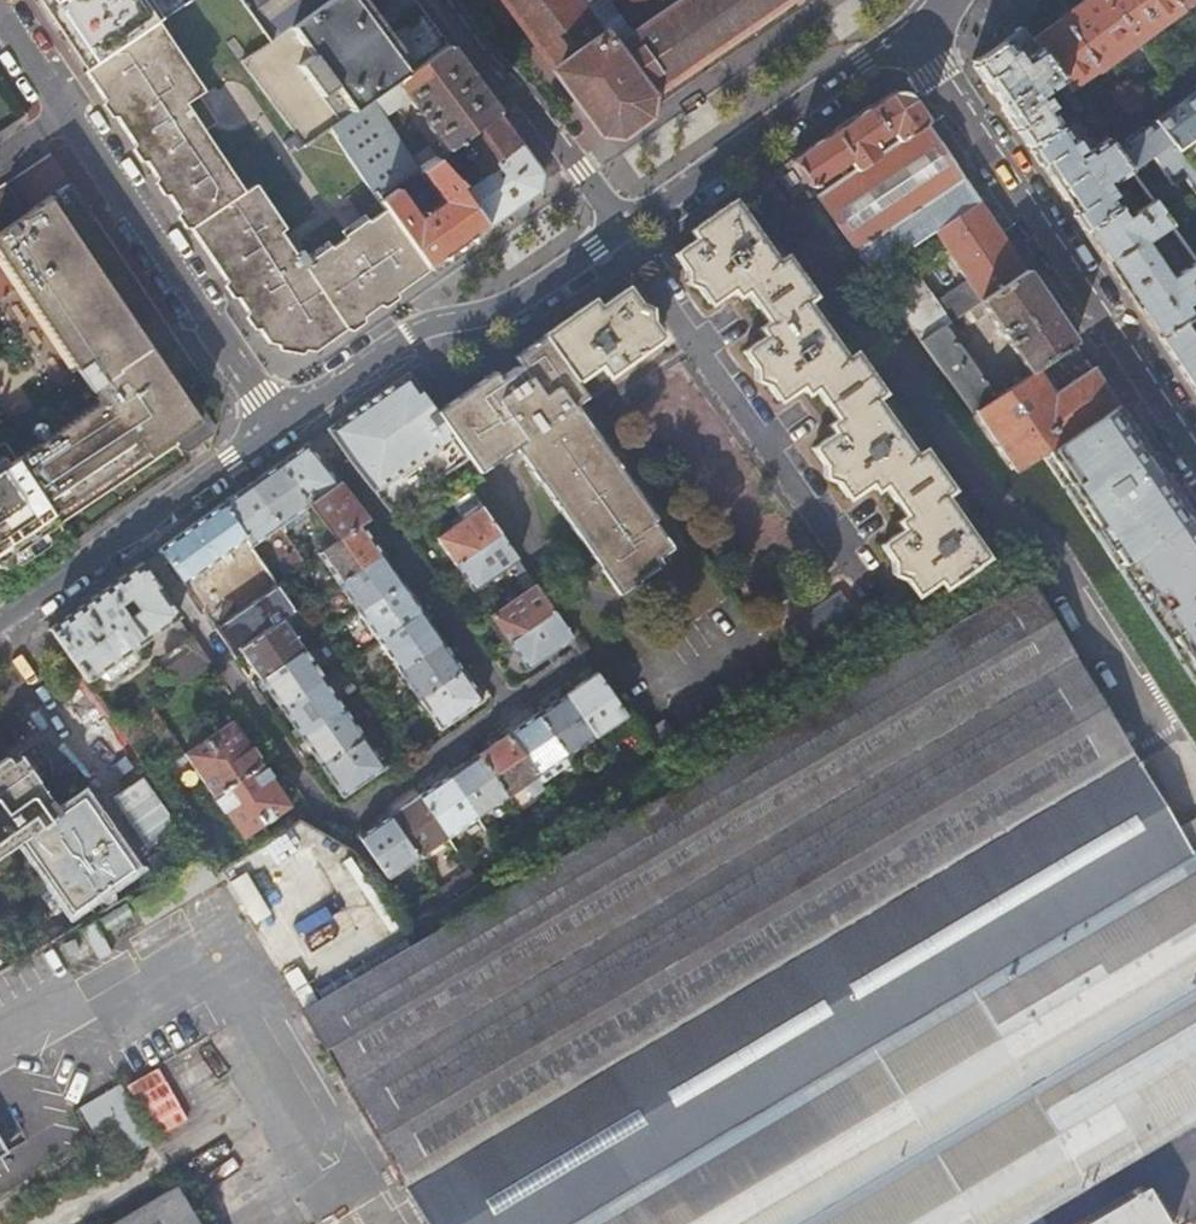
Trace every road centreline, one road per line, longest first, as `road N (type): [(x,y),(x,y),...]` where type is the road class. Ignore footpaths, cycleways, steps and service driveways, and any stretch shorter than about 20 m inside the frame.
road 1 (residential): [(126,533),(332,823),(502,705)]
road 2 (residential): [(273,428),(0,15)]
road 3 (residential): [(942,76),(1195,457)]
road 4 (residential): [(298,414),(430,327),(525,300),(623,230)]
road 5 (residential): [(502,705),(298,414)]
road 6 (residential): [(455,0),(623,230)]
road 7 (residential): [(623,230),(840,76)]
road 8 (residential): [(126,533),(273,428)]
road 9 (residential): [(0,624),(126,533)]
road 10 (residential): [(840,76),(939,0)]

